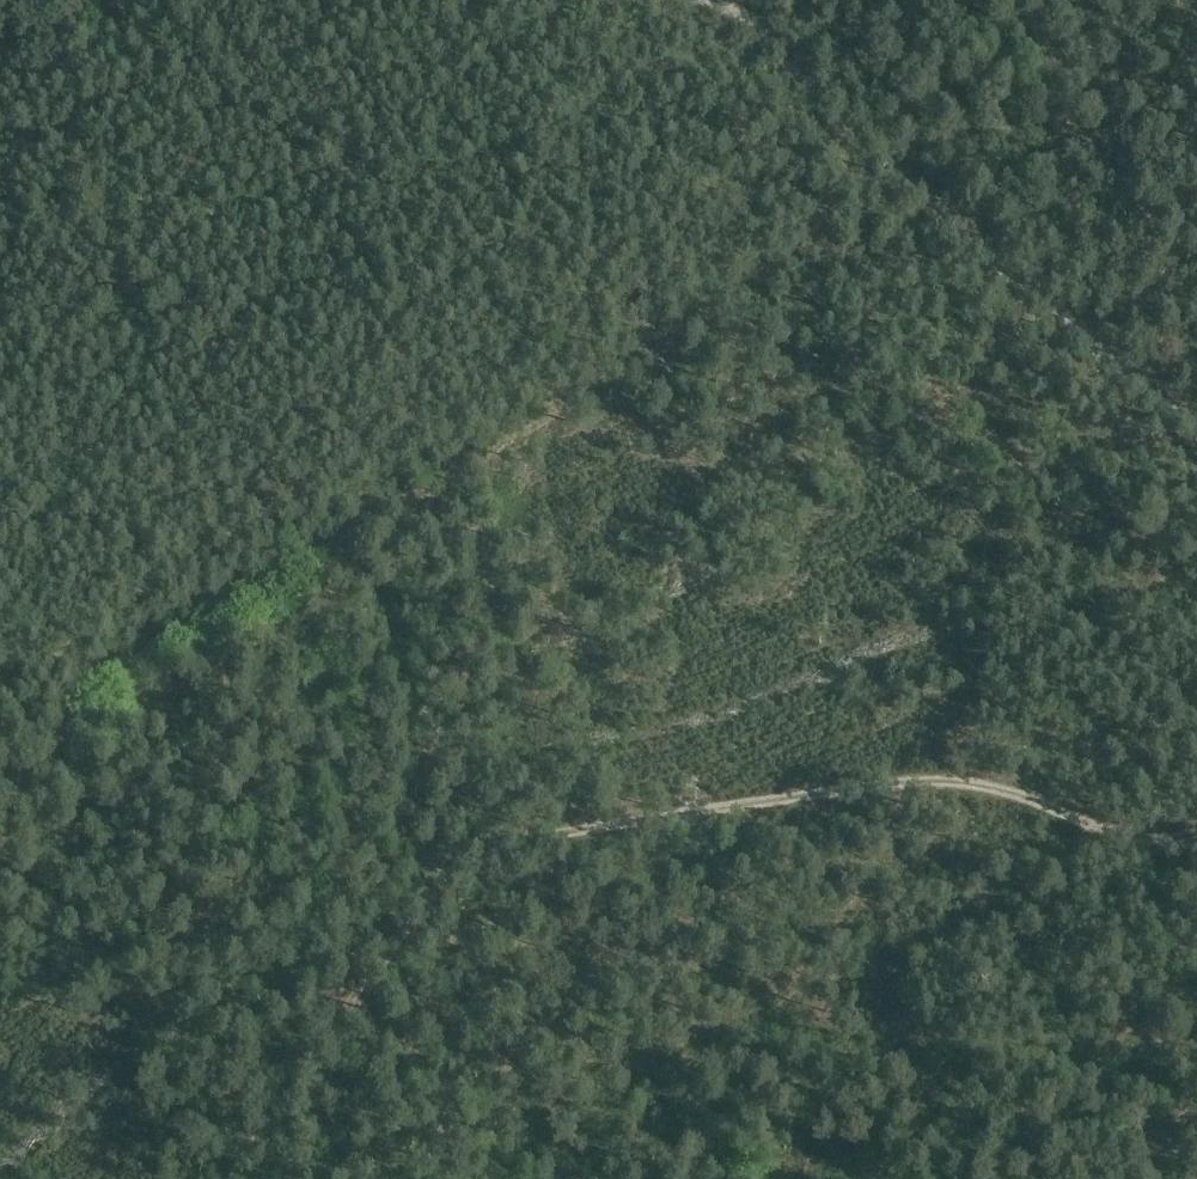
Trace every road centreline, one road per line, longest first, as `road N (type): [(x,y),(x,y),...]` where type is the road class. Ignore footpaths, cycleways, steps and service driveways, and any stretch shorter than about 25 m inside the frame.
road 1 (track): [(1196,833),(1128,836),(1012,793),(925,781),(486,849),(435,887),(233,1178)]
road 2 (track): [(1196,433),(1051,314),(967,229),(843,124),(757,28),(705,0)]

